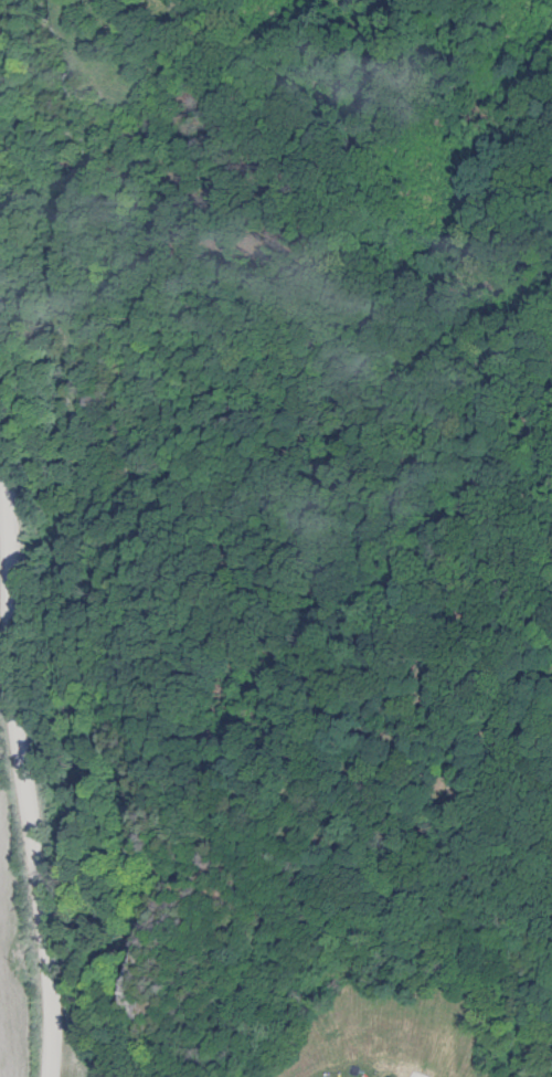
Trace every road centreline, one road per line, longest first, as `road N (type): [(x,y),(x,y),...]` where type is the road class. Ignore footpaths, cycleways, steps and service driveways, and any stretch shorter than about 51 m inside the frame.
road 1 (residential): [(15,1076),(0,950)]

